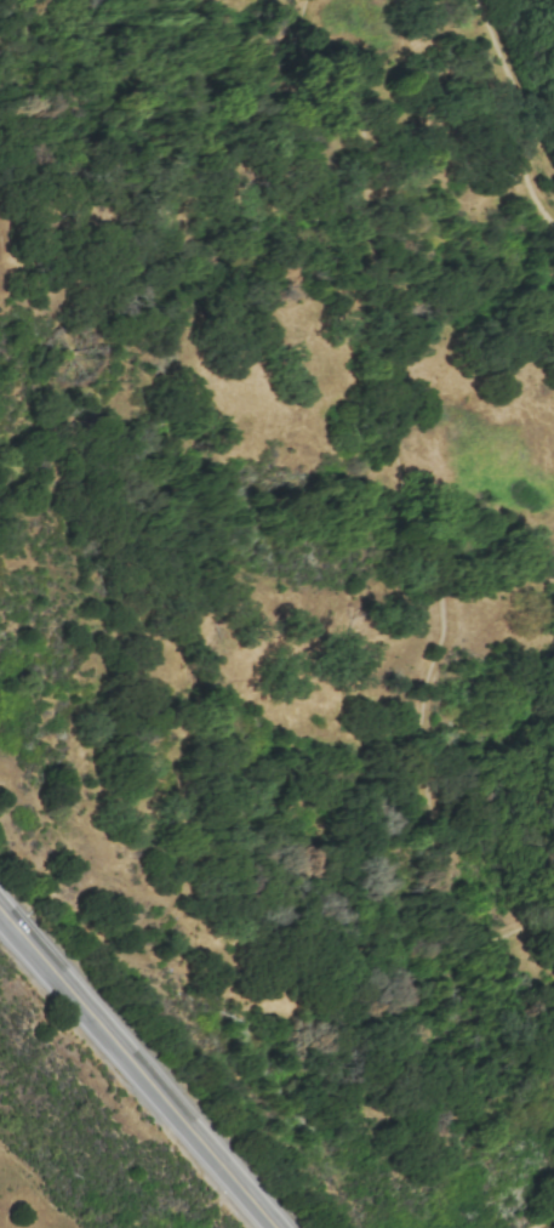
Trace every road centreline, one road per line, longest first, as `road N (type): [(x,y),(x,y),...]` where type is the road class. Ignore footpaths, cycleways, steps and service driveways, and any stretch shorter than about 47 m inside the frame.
road 1 (primary): [(0,910),(277,1227)]
road 2 (track): [(553,223),(532,189),(516,87),(482,0)]

